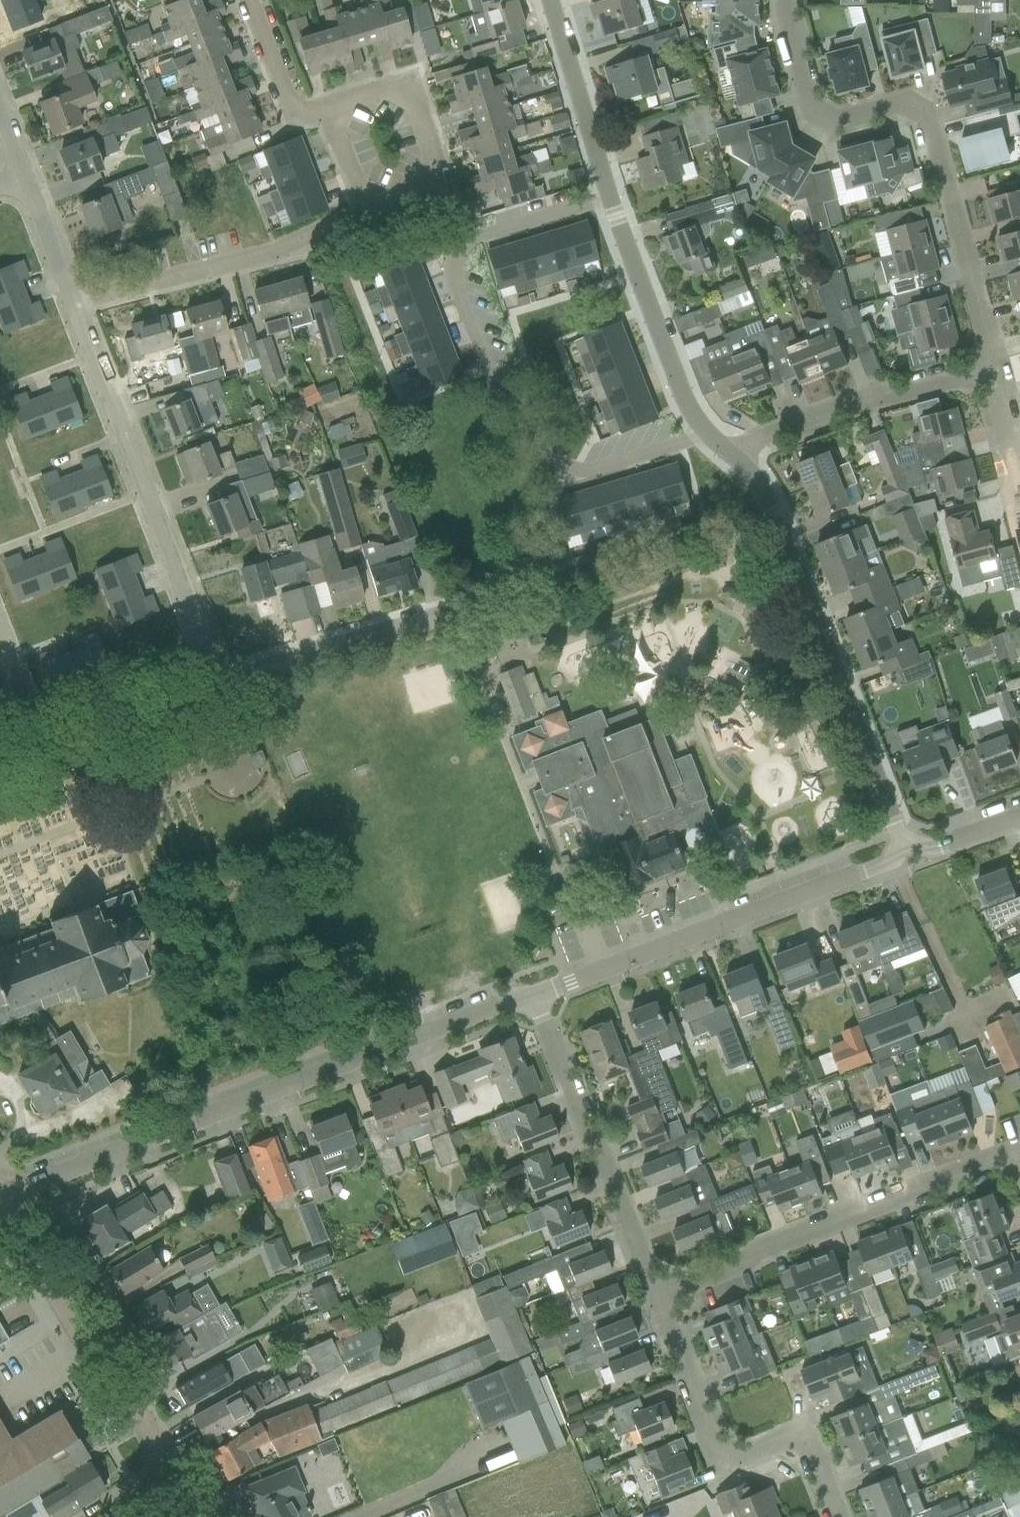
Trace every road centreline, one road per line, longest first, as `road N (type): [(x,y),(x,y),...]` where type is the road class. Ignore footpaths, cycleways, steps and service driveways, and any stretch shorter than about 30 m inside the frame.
road 1 (residential): [(0,1197),(532,994)]
road 2 (residential): [(992,368),(926,113),(905,103),(834,120),(812,108),(785,0)]
road 3 (residential): [(906,854),(770,502),(729,453)]
road 4 (residential): [(464,241),(452,265),(498,387),(525,399),(550,459),(568,476),(670,446),(698,428)]
road 5 (residential): [(221,684),(72,302)]
road 6 (residential): [(532,994),(906,854)]
road 7 (residential): [(1017,1152),(758,1249),(661,1296)]
road 8 (residential): [(188,1516),(0,1229)]
road 9 (residential): [(839,1516),(816,1456),(801,1442),(781,1439),(742,1455),(715,1442),(661,1296)]
road 10 (residential): [(661,1296),(532,994)]
road 11 (residential): [(72,302),(263,259),(365,211)]
road 12 (residential): [(729,453),(885,396),(992,368)]
road 13 (residential): [(698,428),(610,199)]
road 14 (residential): [(221,684),(455,621)]
road 15 (residential): [(610,199),(549,0)]
road 16 (residential): [(30,741),(221,684)]
road 17 (residential): [(325,109),(413,83),(444,179)]
road 18 (residential): [(610,199),(464,241)]
road 19 (residential): [(325,109),(296,109),(252,0)]
road 20 (residential): [(906,854),(1019,813)]

